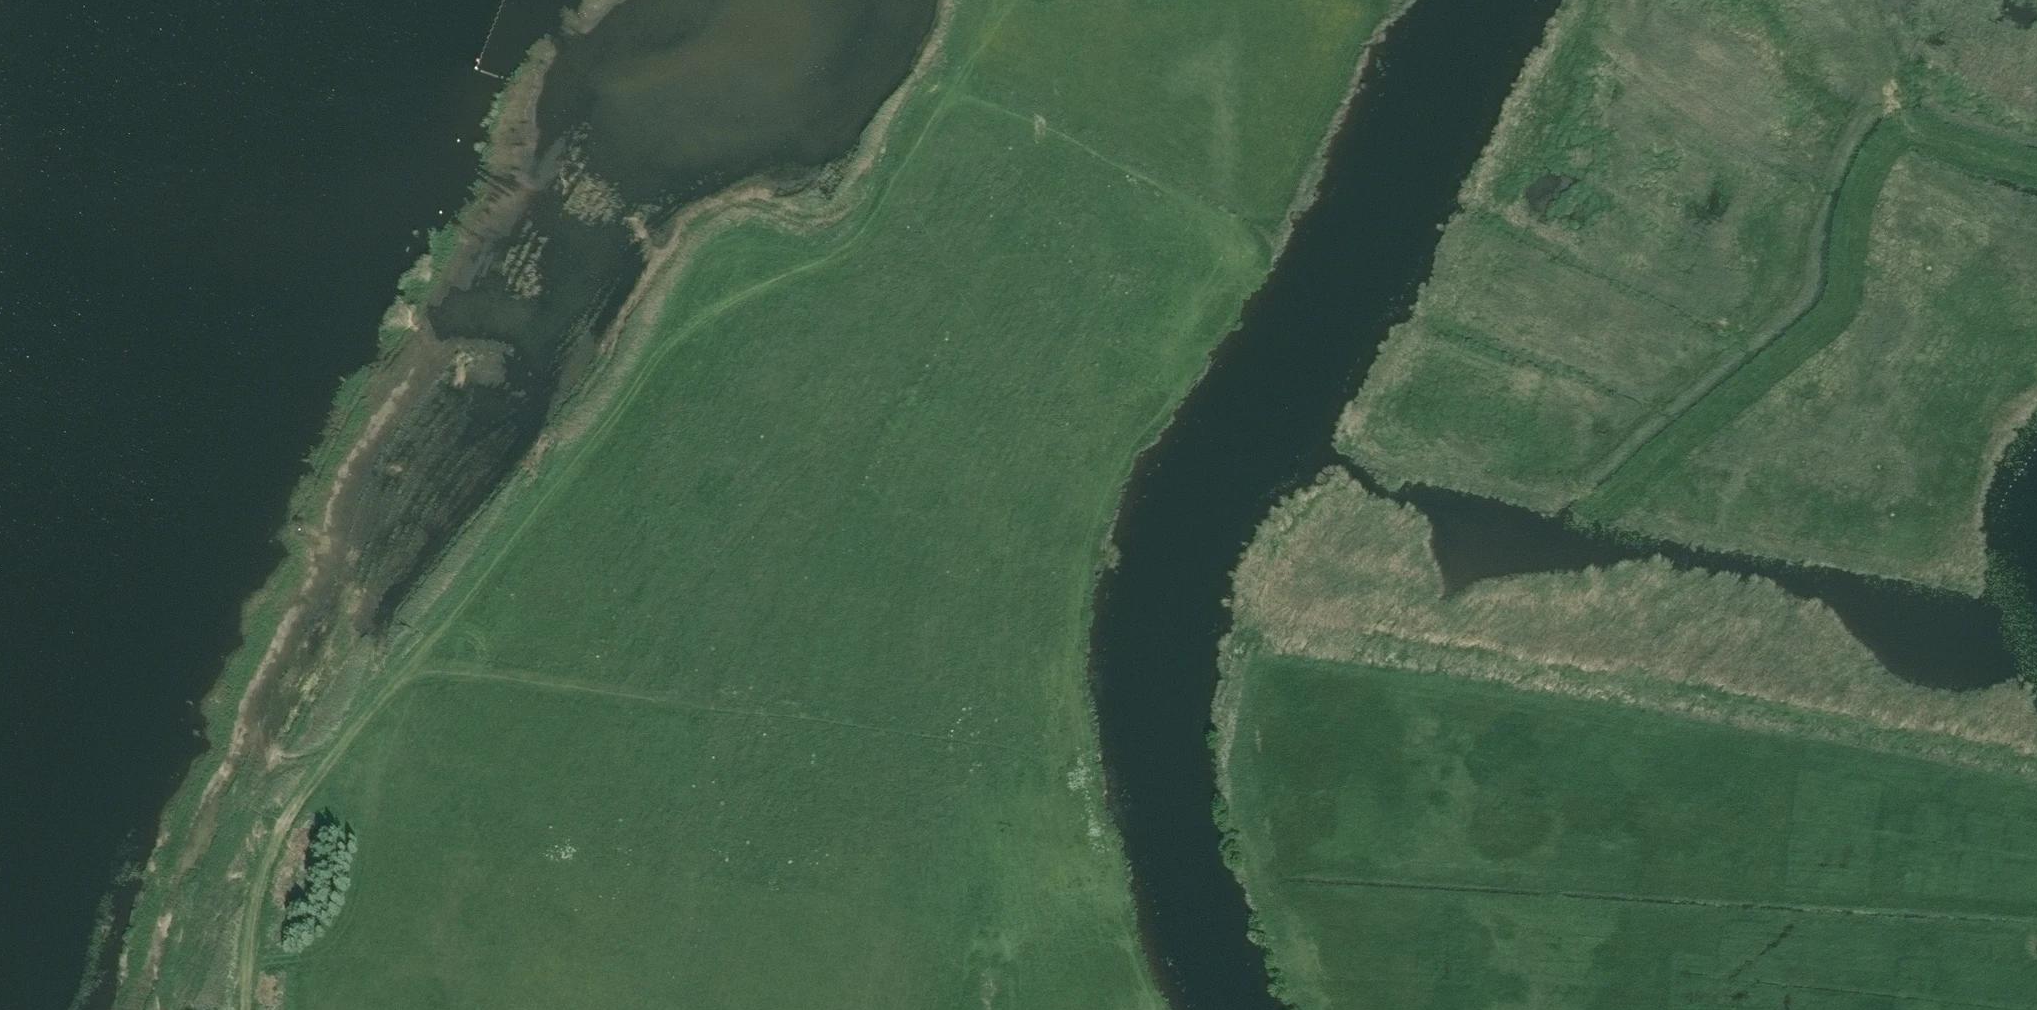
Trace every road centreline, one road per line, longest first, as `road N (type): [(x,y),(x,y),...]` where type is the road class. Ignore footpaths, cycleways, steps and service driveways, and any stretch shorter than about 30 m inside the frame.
road 1 (track): [(241,1009),(247,909),(259,859),(415,662)]

